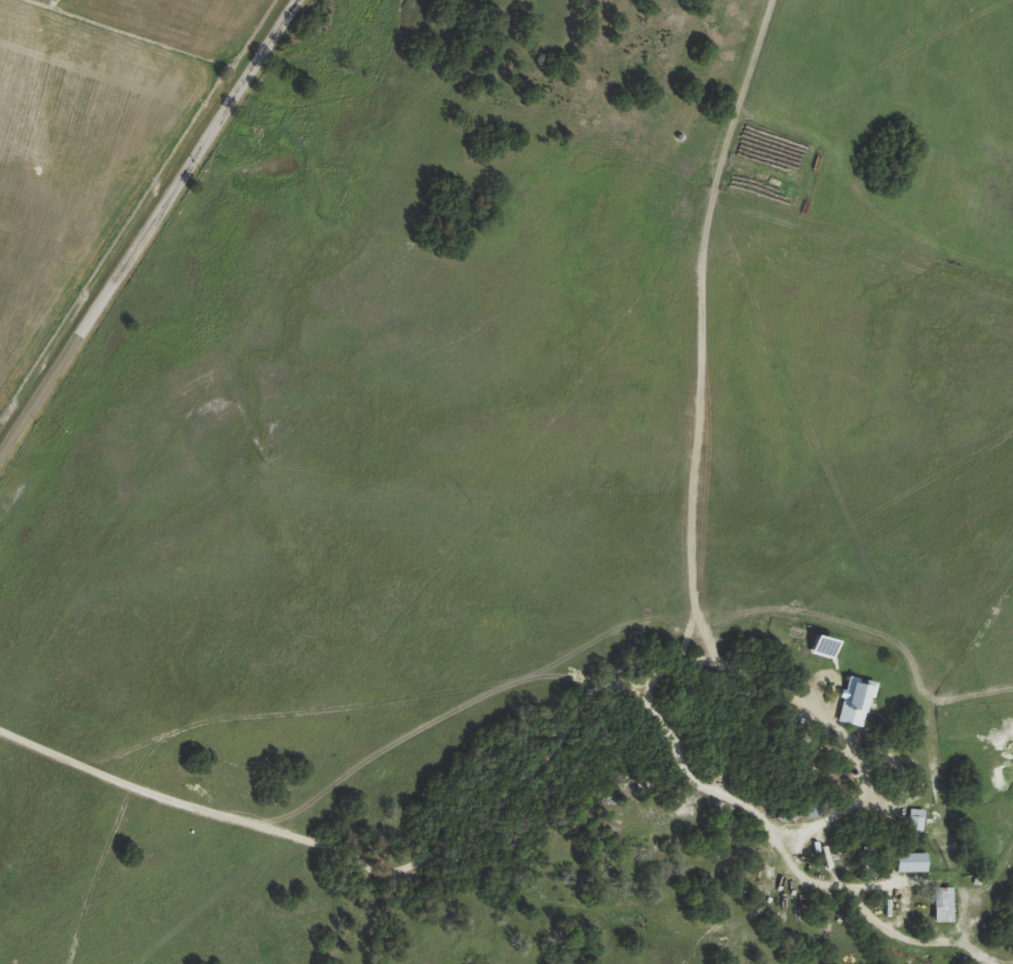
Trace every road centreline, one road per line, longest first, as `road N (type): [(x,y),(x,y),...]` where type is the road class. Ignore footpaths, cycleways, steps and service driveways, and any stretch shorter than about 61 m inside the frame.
road 1 (residential): [(0,452),(295,0)]

